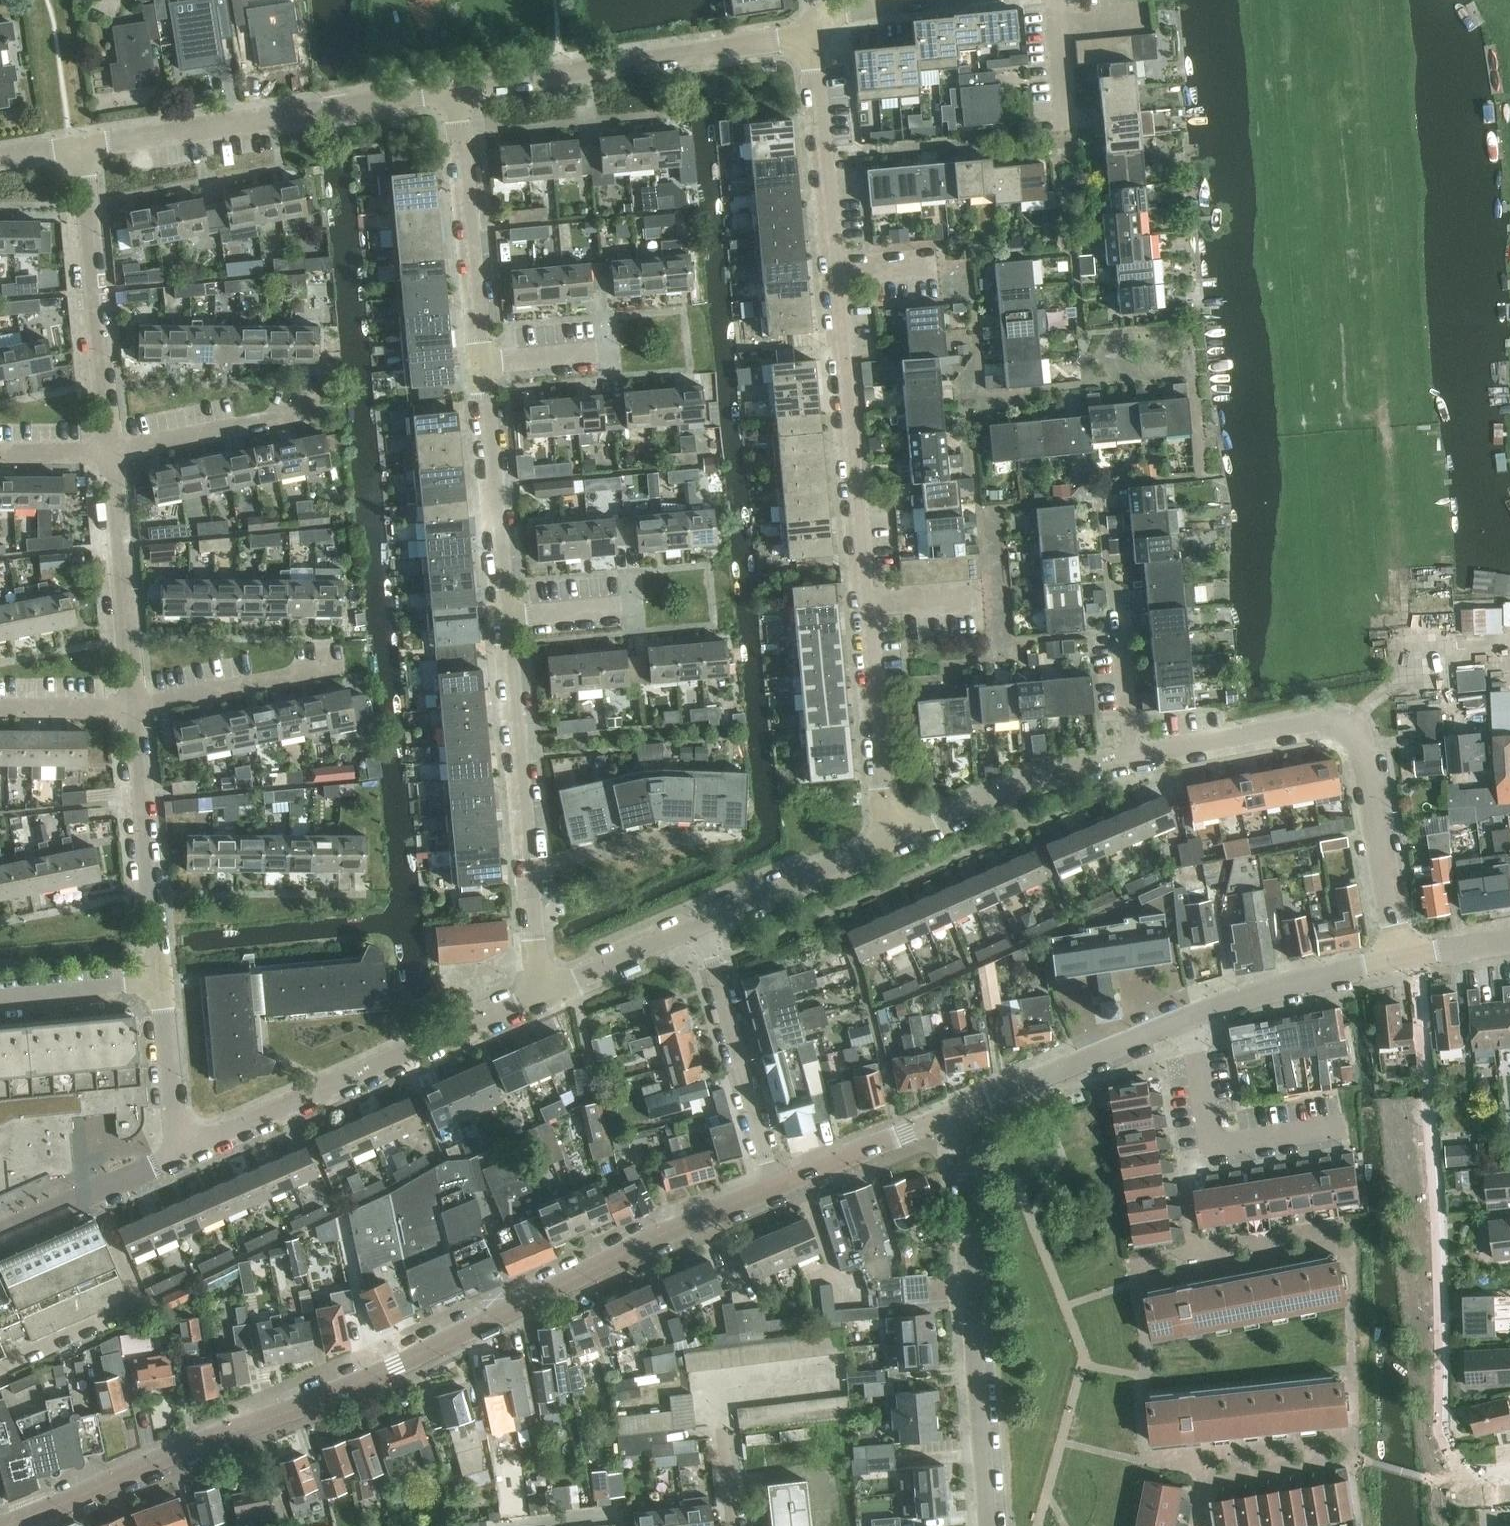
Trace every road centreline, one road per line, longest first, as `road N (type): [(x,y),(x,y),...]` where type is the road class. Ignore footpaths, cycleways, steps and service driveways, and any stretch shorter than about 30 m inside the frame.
road 1 (residential): [(545,996),(484,361),(449,88)]
road 2 (tertiary): [(0,1525),(768,1190)]
road 3 (residential): [(887,842),(808,38)]
road 4 (residential): [(1401,956),(1363,737),(1351,724),(1136,757)]
road 5 (residential): [(991,1525),(957,1110)]
road 6 (residential): [(180,1145),(545,996)]
road 7 (residential): [(82,148),(449,88)]
road 8 (residential): [(449,88),(808,38)]
road 9 (residential): [(110,454),(82,148)]
road 10 (residential): [(159,980),(134,709)]
road 11 (residential): [(704,928),(768,1190)]
road 12 (residential): [(1136,757),(1049,774),(887,842)]
road 13 (residential): [(1189,1014),(1212,1149),(1334,1128)]
road 14 (residential): [(134,709),(110,454)]
road 15 (tertiary): [(957,1110),(1189,1014)]
road 16 (tertiary): [(1189,1014),(1401,956)]
road 17 (residential): [(110,454),(314,411)]
road 18 (residential): [(134,709),(336,668)]
road 19 (tertiary): [(768,1190),(957,1110)]
road 20 (residential): [(704,928),(887,842)]
road 21 (residential): [(0,1229),(180,1145)]
road 22 (residential): [(545,996),(704,928)]
road 23 (residential): [(180,1145),(159,980)]
road 24 (residential): [(0,993),(159,980)]
road 25 (residential): [(808,38),(837,17),(948,0)]
road 26 (residential): [(0,709),(134,709)]
road 27 (residential): [(1136,757),(1118,630)]

